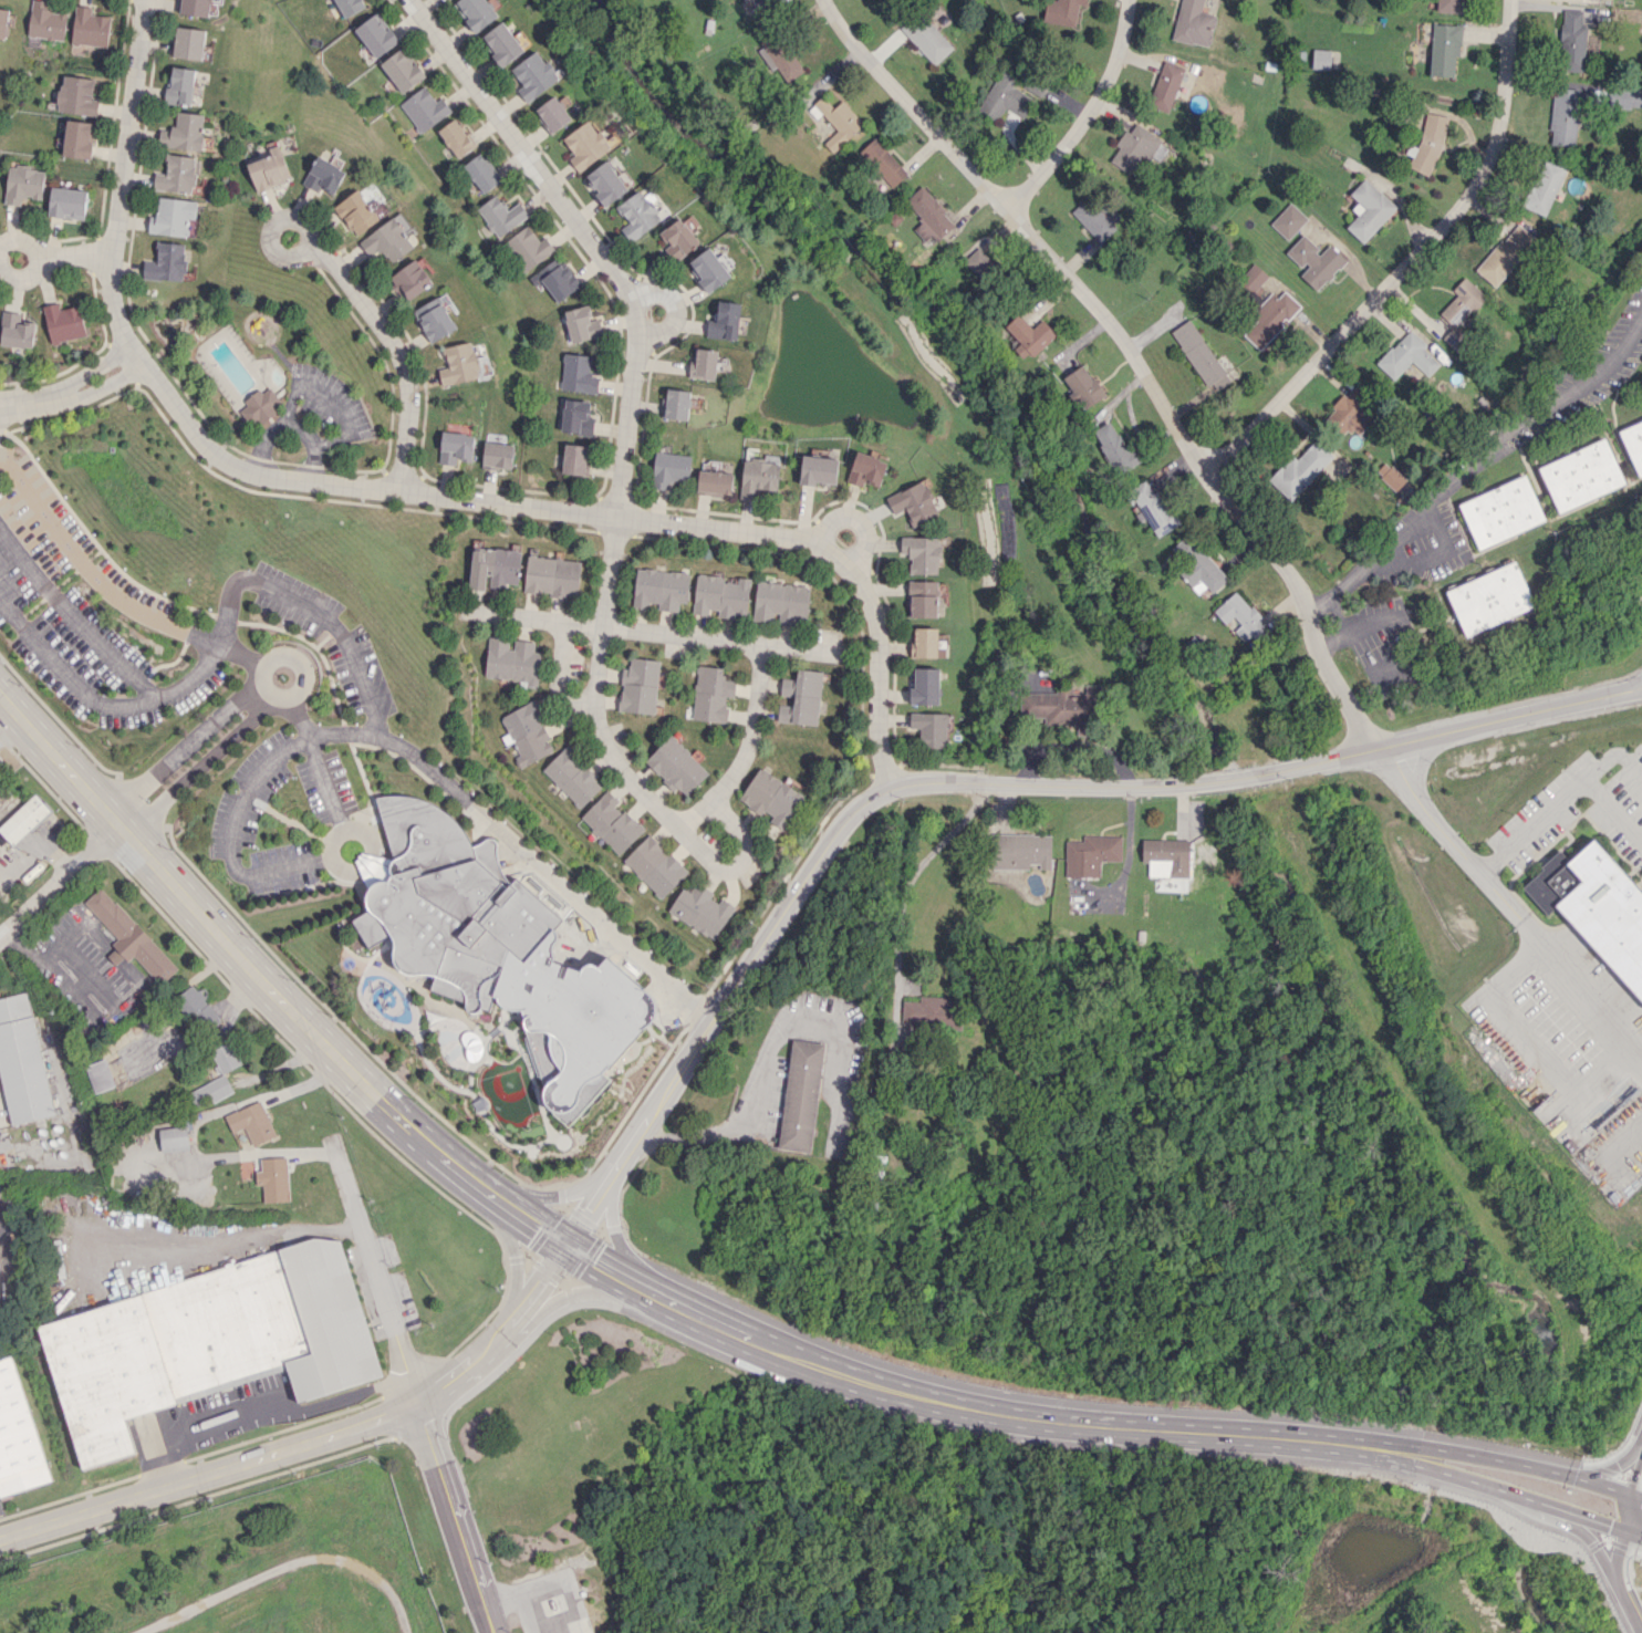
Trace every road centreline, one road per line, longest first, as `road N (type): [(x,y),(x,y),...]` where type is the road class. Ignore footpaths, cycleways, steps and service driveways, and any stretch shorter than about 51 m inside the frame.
road 1 (secondary): [(1363,1445),(949,1402),(783,1353),(567,1246),(368,1088),(0,683)]
road 2 (residential): [(567,1246),(844,824),(891,789),(925,782),(1132,788),(1249,778),(1627,690)]
road 3 (residential): [(147,0),(113,260),(114,308),(134,352),(216,453),(253,472),(815,544)]
road 4 (residential): [(412,0),(636,314),(594,707),(624,777),(718,865),(735,866),(745,852),(742,834),(709,802)]
road 5 (tertiary): [(0,1541),(415,1406),(499,1340),(567,1246)]
road 6 (residential): [(824,0),(862,56),(1112,329),(1204,468)]
road 7 (residential): [(1512,0),(1503,112),(1478,181),(1369,306),(1204,468)]
road 8 (residential): [(495,1632),(334,1143)]
road 9 (residential): [(1641,311),(1586,383),(1426,505),(1306,611)]
road 10 (residential): [(399,489),(409,383),(393,341),(337,268),(313,249),(306,223),(295,217),(270,226),(276,253),(297,258),(313,249)]
road 11 (residential): [(464,610),(835,651)]
road 12 (residential): [(1373,749),(1313,638),(1295,585),(1204,468)]
road 13 (secondary): [(1630,1494),(1432,1444),(1394,1438),(1363,1445)]
road 14 (secondary): [(1363,1445),(1394,1466),(1622,1529)]
road 15 (residential): [(815,544),(853,568),(874,607),(879,732),(891,789)]
road 16 (residential): [(1008,207),(1104,90),(1129,0)]
road 17 (residential): [(683,830),(746,753),(760,643)]
road 18 (residential): [(122,821),(0,930)]

